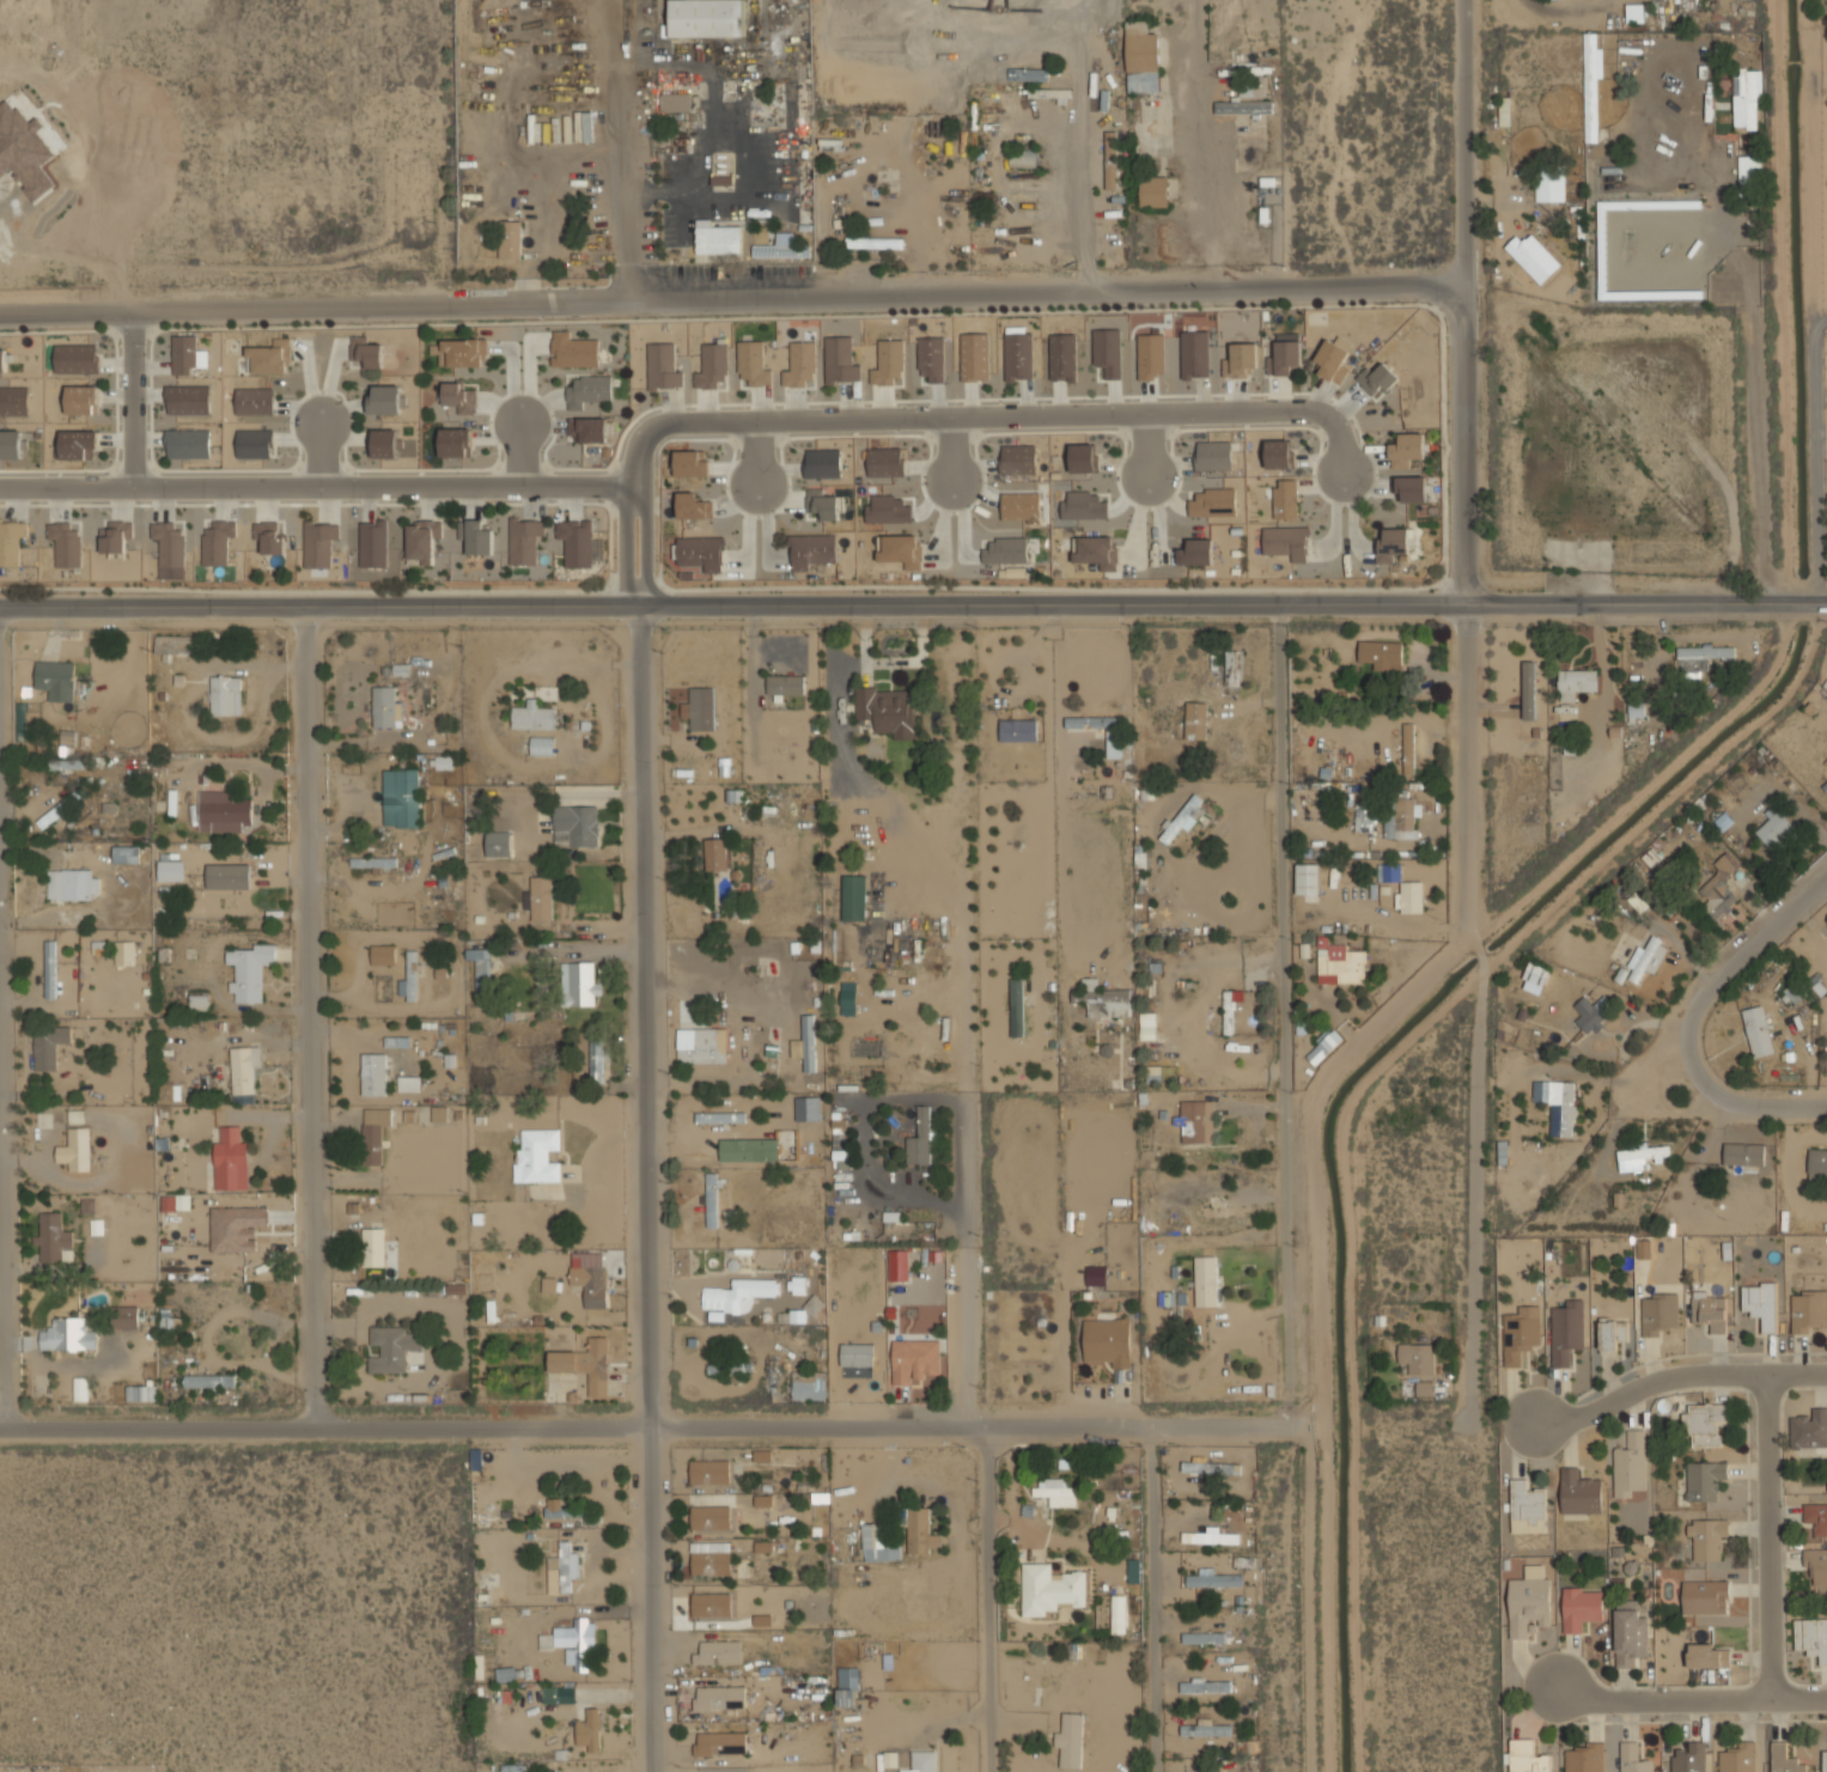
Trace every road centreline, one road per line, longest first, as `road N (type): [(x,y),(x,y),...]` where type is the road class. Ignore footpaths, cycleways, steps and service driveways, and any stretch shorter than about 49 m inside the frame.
road 1 (tertiary): [(1826,604),(0,608)]
road 2 (residential): [(1462,290),(0,314)]
road 3 (residential): [(1460,0),(1467,930),(1482,968),(1467,1415)]
road 4 (residential): [(1307,1424),(0,1429)]
road 5 (residential): [(638,604),(659,1771)]
road 6 (residential): [(304,604),(312,1427)]
road 7 (residential): [(633,505),(640,443),(677,421),(1308,410),(1338,427),(1346,473)]
road 8 (residential): [(0,488),(633,486)]
road 9 (residential): [(1287,1421),(1283,1004)]
road 10 (residential): [(1280,603),(1283,1004)]
road 11 (residential): [(1826,875),(1704,991),(1686,1042),(1695,1076),(1725,1101),(1826,1107)]
road 12 (residential): [(985,1425),(989,1771)]
road 13 (residential): [(1153,1771),(1150,1425)]
road 14 (residential): [(963,1090),(967,1425)]
road 15 (residential): [(1770,1700),(1767,1377)]
road 16 (residential): [(1535,1425),(1581,1419),(1669,1382),(1826,1376)]
road 17 (residential): [(1557,1686),(1601,1701),(1826,1700)]
road 18 (residential): [(0,1182),(4,1429)]
road 19 (residential): [(132,488),(133,312)]
road 20 (residential): [(637,586),(640,517),(633,505),(628,572),(637,586)]

